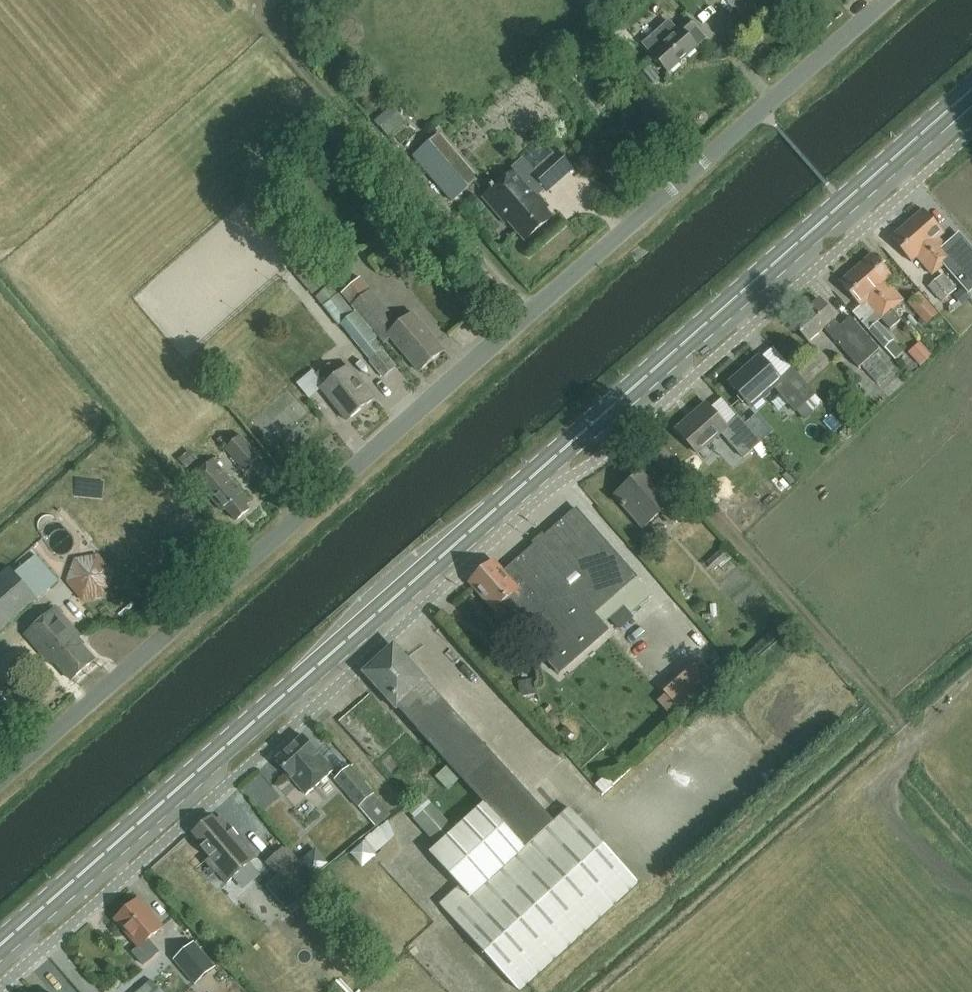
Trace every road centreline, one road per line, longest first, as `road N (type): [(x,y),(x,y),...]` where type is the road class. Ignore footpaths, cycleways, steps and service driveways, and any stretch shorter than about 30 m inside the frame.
road 1 (primary): [(0,952),(971,99)]
road 2 (unclassified): [(0,784),(896,0)]

